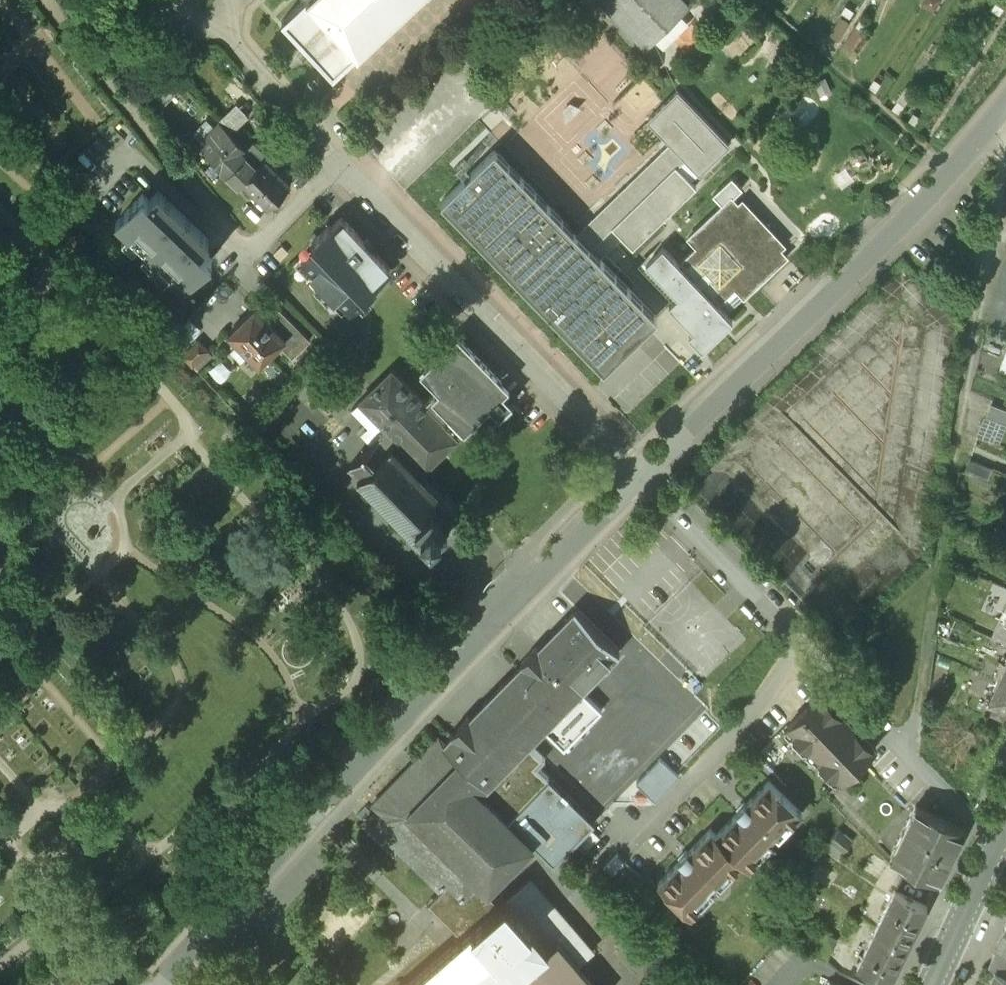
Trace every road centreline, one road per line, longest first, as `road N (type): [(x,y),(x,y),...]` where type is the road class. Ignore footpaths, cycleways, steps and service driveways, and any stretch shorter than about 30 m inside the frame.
road 1 (residential): [(645,476),(486,634),(162,984)]
road 2 (residential): [(1005,97),(959,160),(645,476)]
road 3 (residential): [(645,476),(855,690),(995,847)]
road 4 (residential): [(341,163),(645,476)]
road 5 (secondary): [(930,984),(995,847)]

